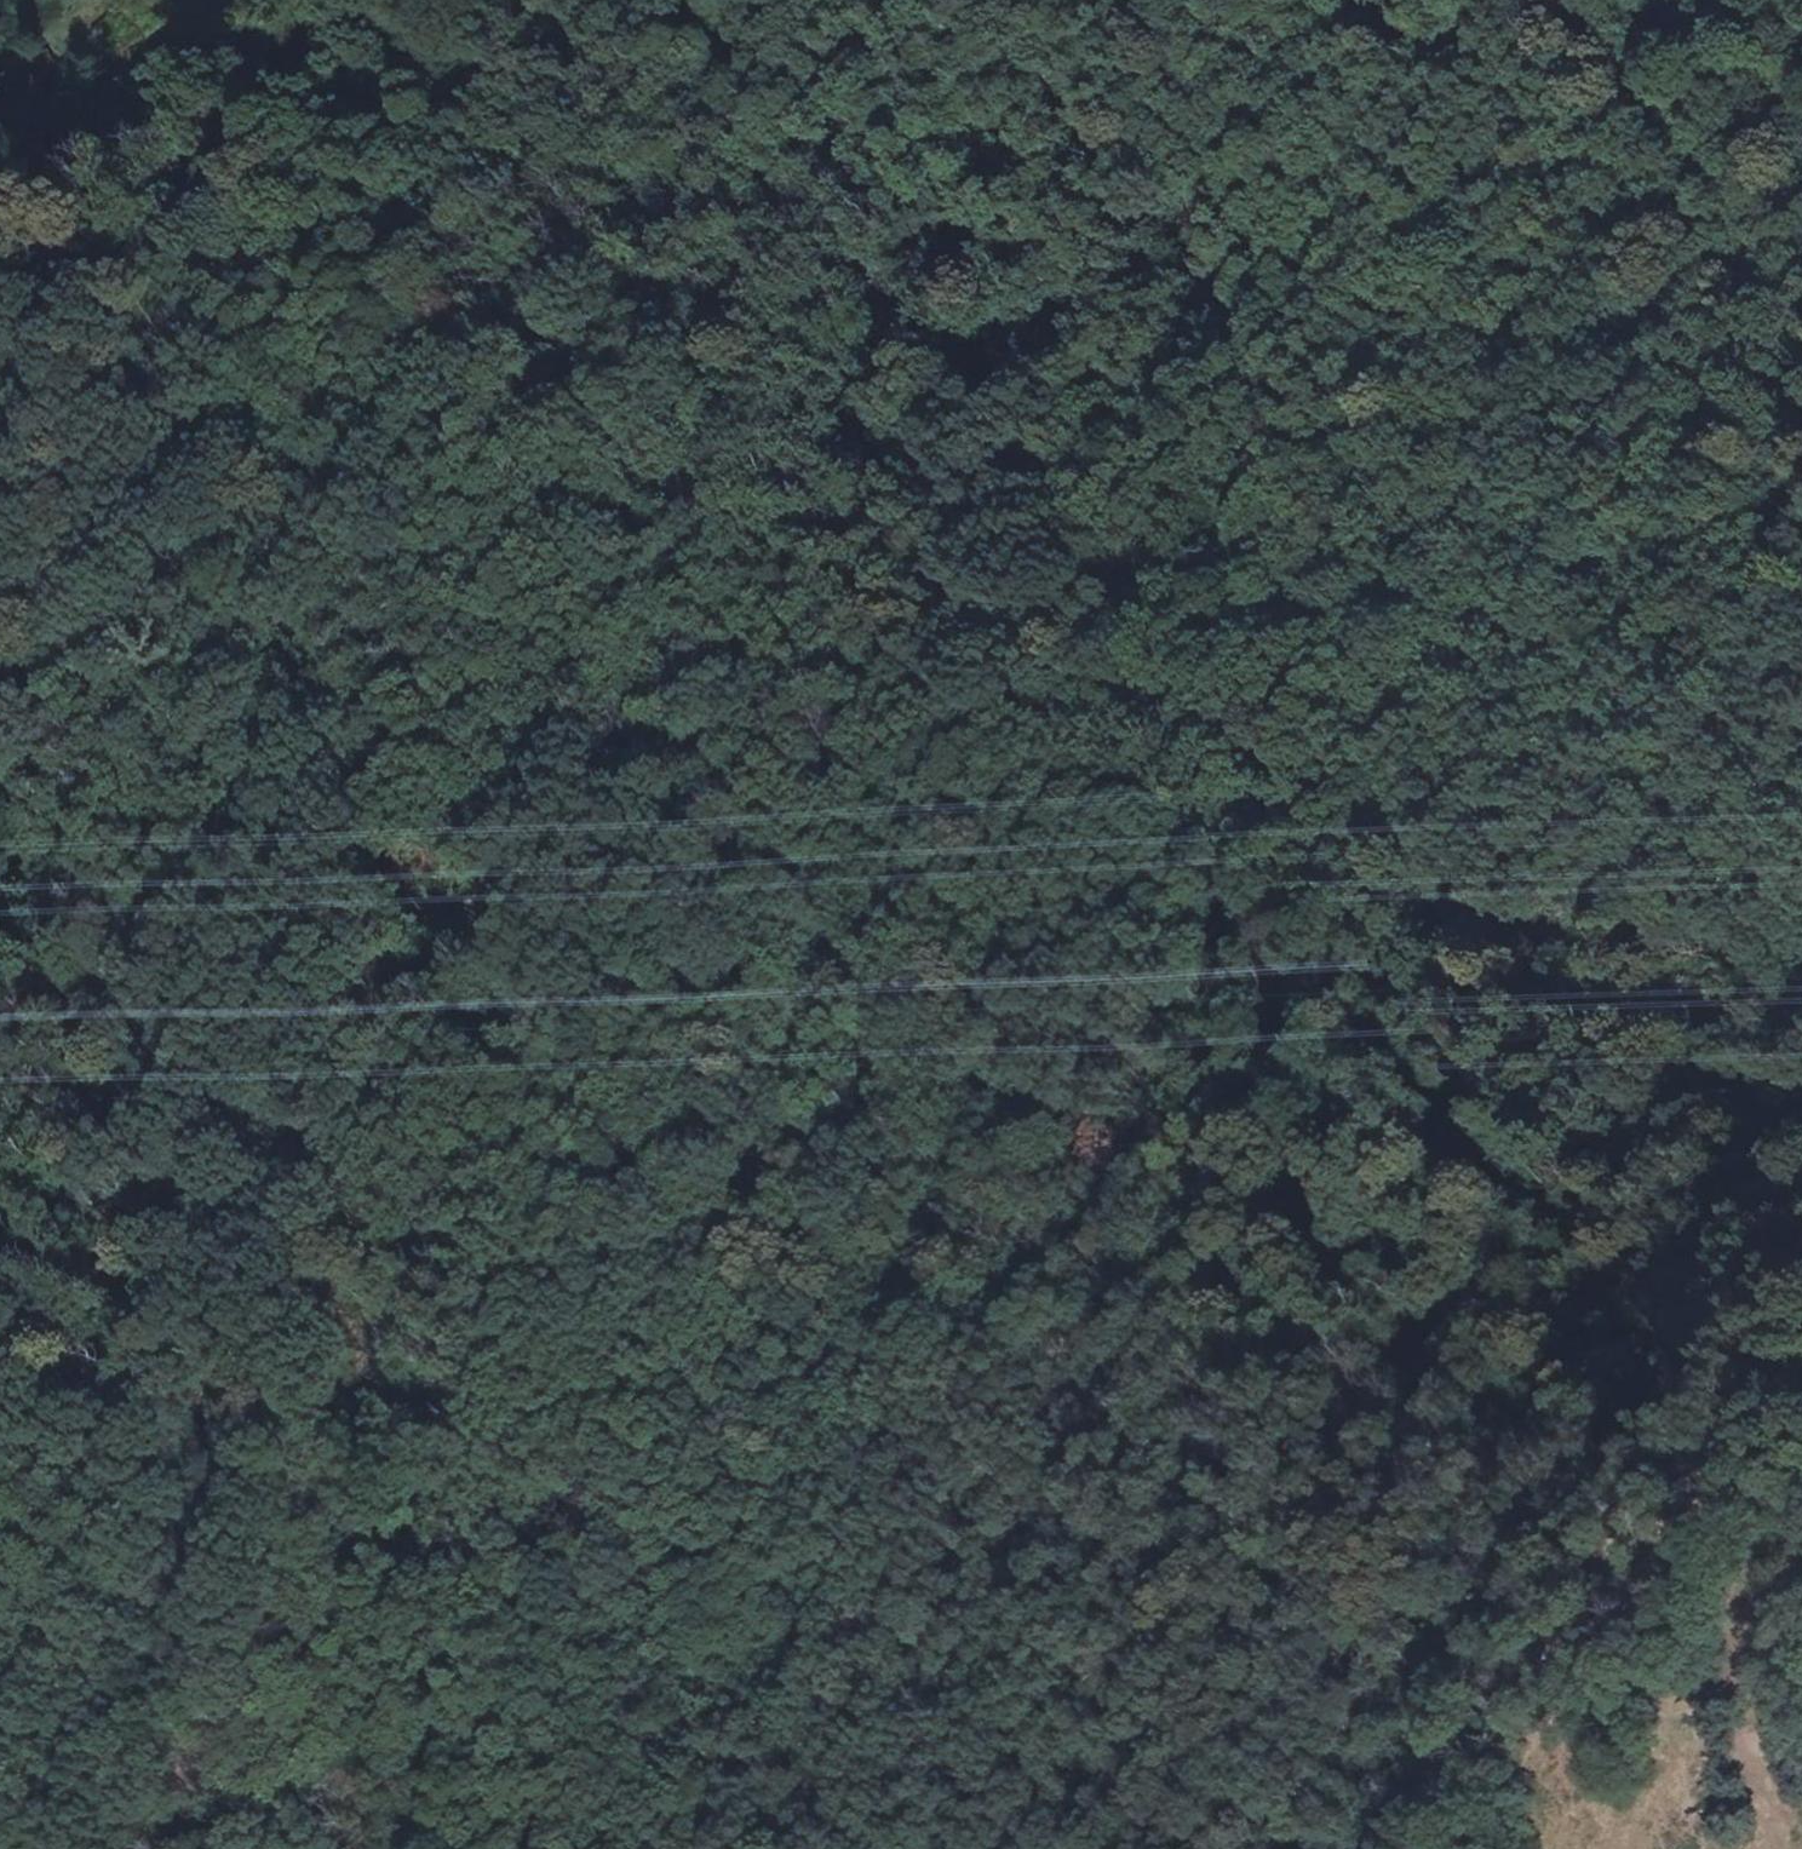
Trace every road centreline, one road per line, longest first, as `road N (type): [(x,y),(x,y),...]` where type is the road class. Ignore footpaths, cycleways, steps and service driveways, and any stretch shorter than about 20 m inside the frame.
road 1 (track): [(771,0),(831,26),(1045,25),(1331,0)]
road 2 (track): [(1475,1848),(1506,1727),(1631,1514),(1669,1488),(1741,1470),(1801,1471)]
road 3 (track): [(1377,0),(1644,86),(1801,63)]

